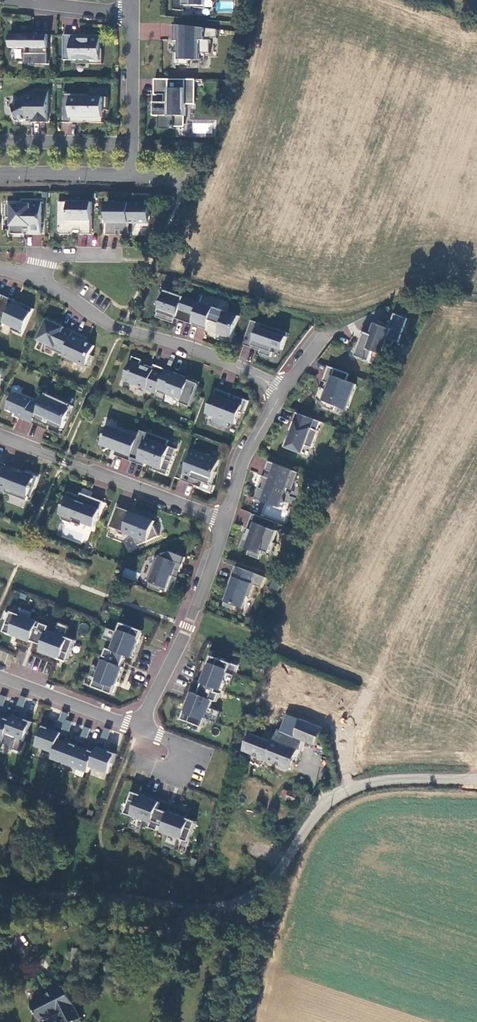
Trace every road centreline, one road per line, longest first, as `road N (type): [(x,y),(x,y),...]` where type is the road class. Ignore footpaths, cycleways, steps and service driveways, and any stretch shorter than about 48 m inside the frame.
road 1 (unclassified): [(0,901),(219,907),(253,898),(332,797),(364,781),(476,777)]
road 2 (residential): [(36,275),(126,331),(198,350),(279,390)]
road 3 (residential): [(0,434),(222,524)]
road 4 (residential): [(222,524),(141,731)]
road 5 (residential): [(141,731),(0,676)]
road 6 (residential): [(279,390),(222,524)]
road 7 (residential): [(135,146),(0,143)]
road 8 (residential): [(0,173),(135,173)]
road 9 (residential): [(135,146),(133,14)]
road 10 (residential): [(133,14),(8,0)]

